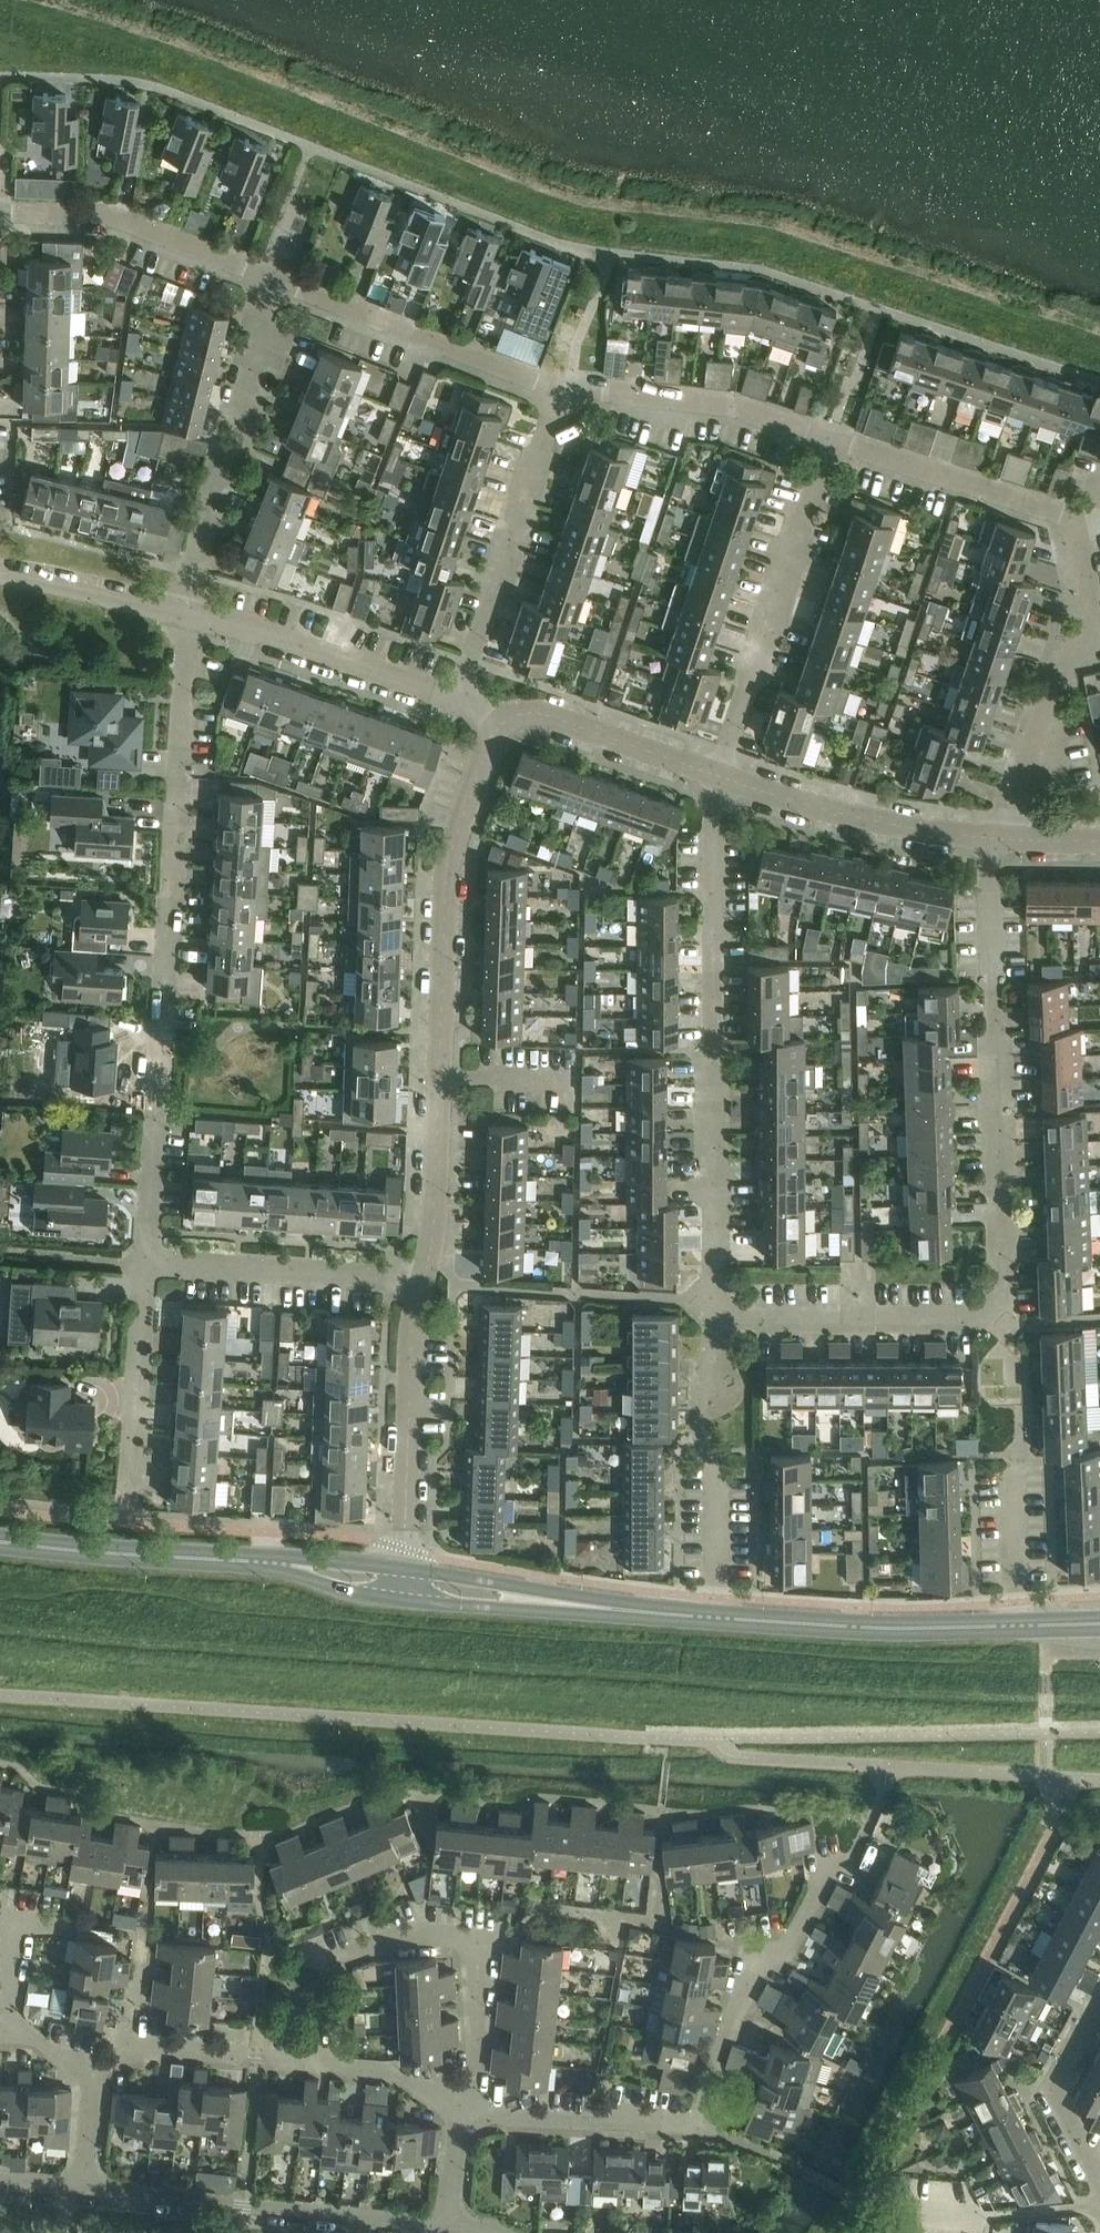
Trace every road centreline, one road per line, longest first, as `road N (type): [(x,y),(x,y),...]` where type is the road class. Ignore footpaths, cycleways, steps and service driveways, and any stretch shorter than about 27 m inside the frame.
road 1 (residential): [(995,845),(1001,1322),(724,1318),(707,1300),(718,780)]
road 2 (residential): [(146,1264),(195,624)]
road 3 (residential): [(868,1827),(855,1854),(825,1865),(783,1951),(749,1950),(699,2128),(459,2110)]
road 4 (residential): [(995,845),(1063,660),(1095,632),(1072,519),(829,441)]
road 5 (residential): [(422,1278),(435,1239),(444,879),(497,733)]
road 6 (tertiary): [(0,1545),(399,1581)]
road 7 (residential): [(459,2110),(400,2077),(144,2046),(95,2073)]
road 8 (residential): [(85,2191),(447,2232)]
road 9 (residential): [(718,780),(829,441)]
road 10 (residential): [(195,624),(194,561),(267,346),(268,288)]
road 11 (residential): [(455,702),(562,390)]
road 12 (residential): [(459,2110),(486,1945),(418,1927),(338,1950)]
road 13 (tertiary): [(399,1581),(714,1618)]
road 14 (residential): [(562,390),(268,288)]
road 15 (residential): [(399,1581),(408,1333),(422,1278)]
road 16 (tertiary): [(714,1618),(847,1628),(1017,1625)]
road 17 (residential): [(718,780),(843,816),(995,845)]
road 18 (residential): [(268,288),(115,230),(0,219)]
road 19 (residential): [(146,1264),(422,1278)]
road 20 (residential): [(829,441),(730,405),(562,390)]
road 21 (residential): [(455,702),(195,624)]
road 22 (residential): [(127,1502),(146,1264)]
road 23 (residential): [(497,733),(521,721),(552,722),(718,780)]
road 24 (residential): [(892,2208),(981,2220),(1099,2205)]
road 25 (residential): [(195,624),(0,582)]
road 26 (residential): [(1099,2172),(1054,2086),(1099,2007)]
road 27 (residential): [(1017,1625),(1015,1465)]
road 28 (residential): [(714,1618),(715,1465)]
road 29 (residential): [(447,2232),(459,2110)]

